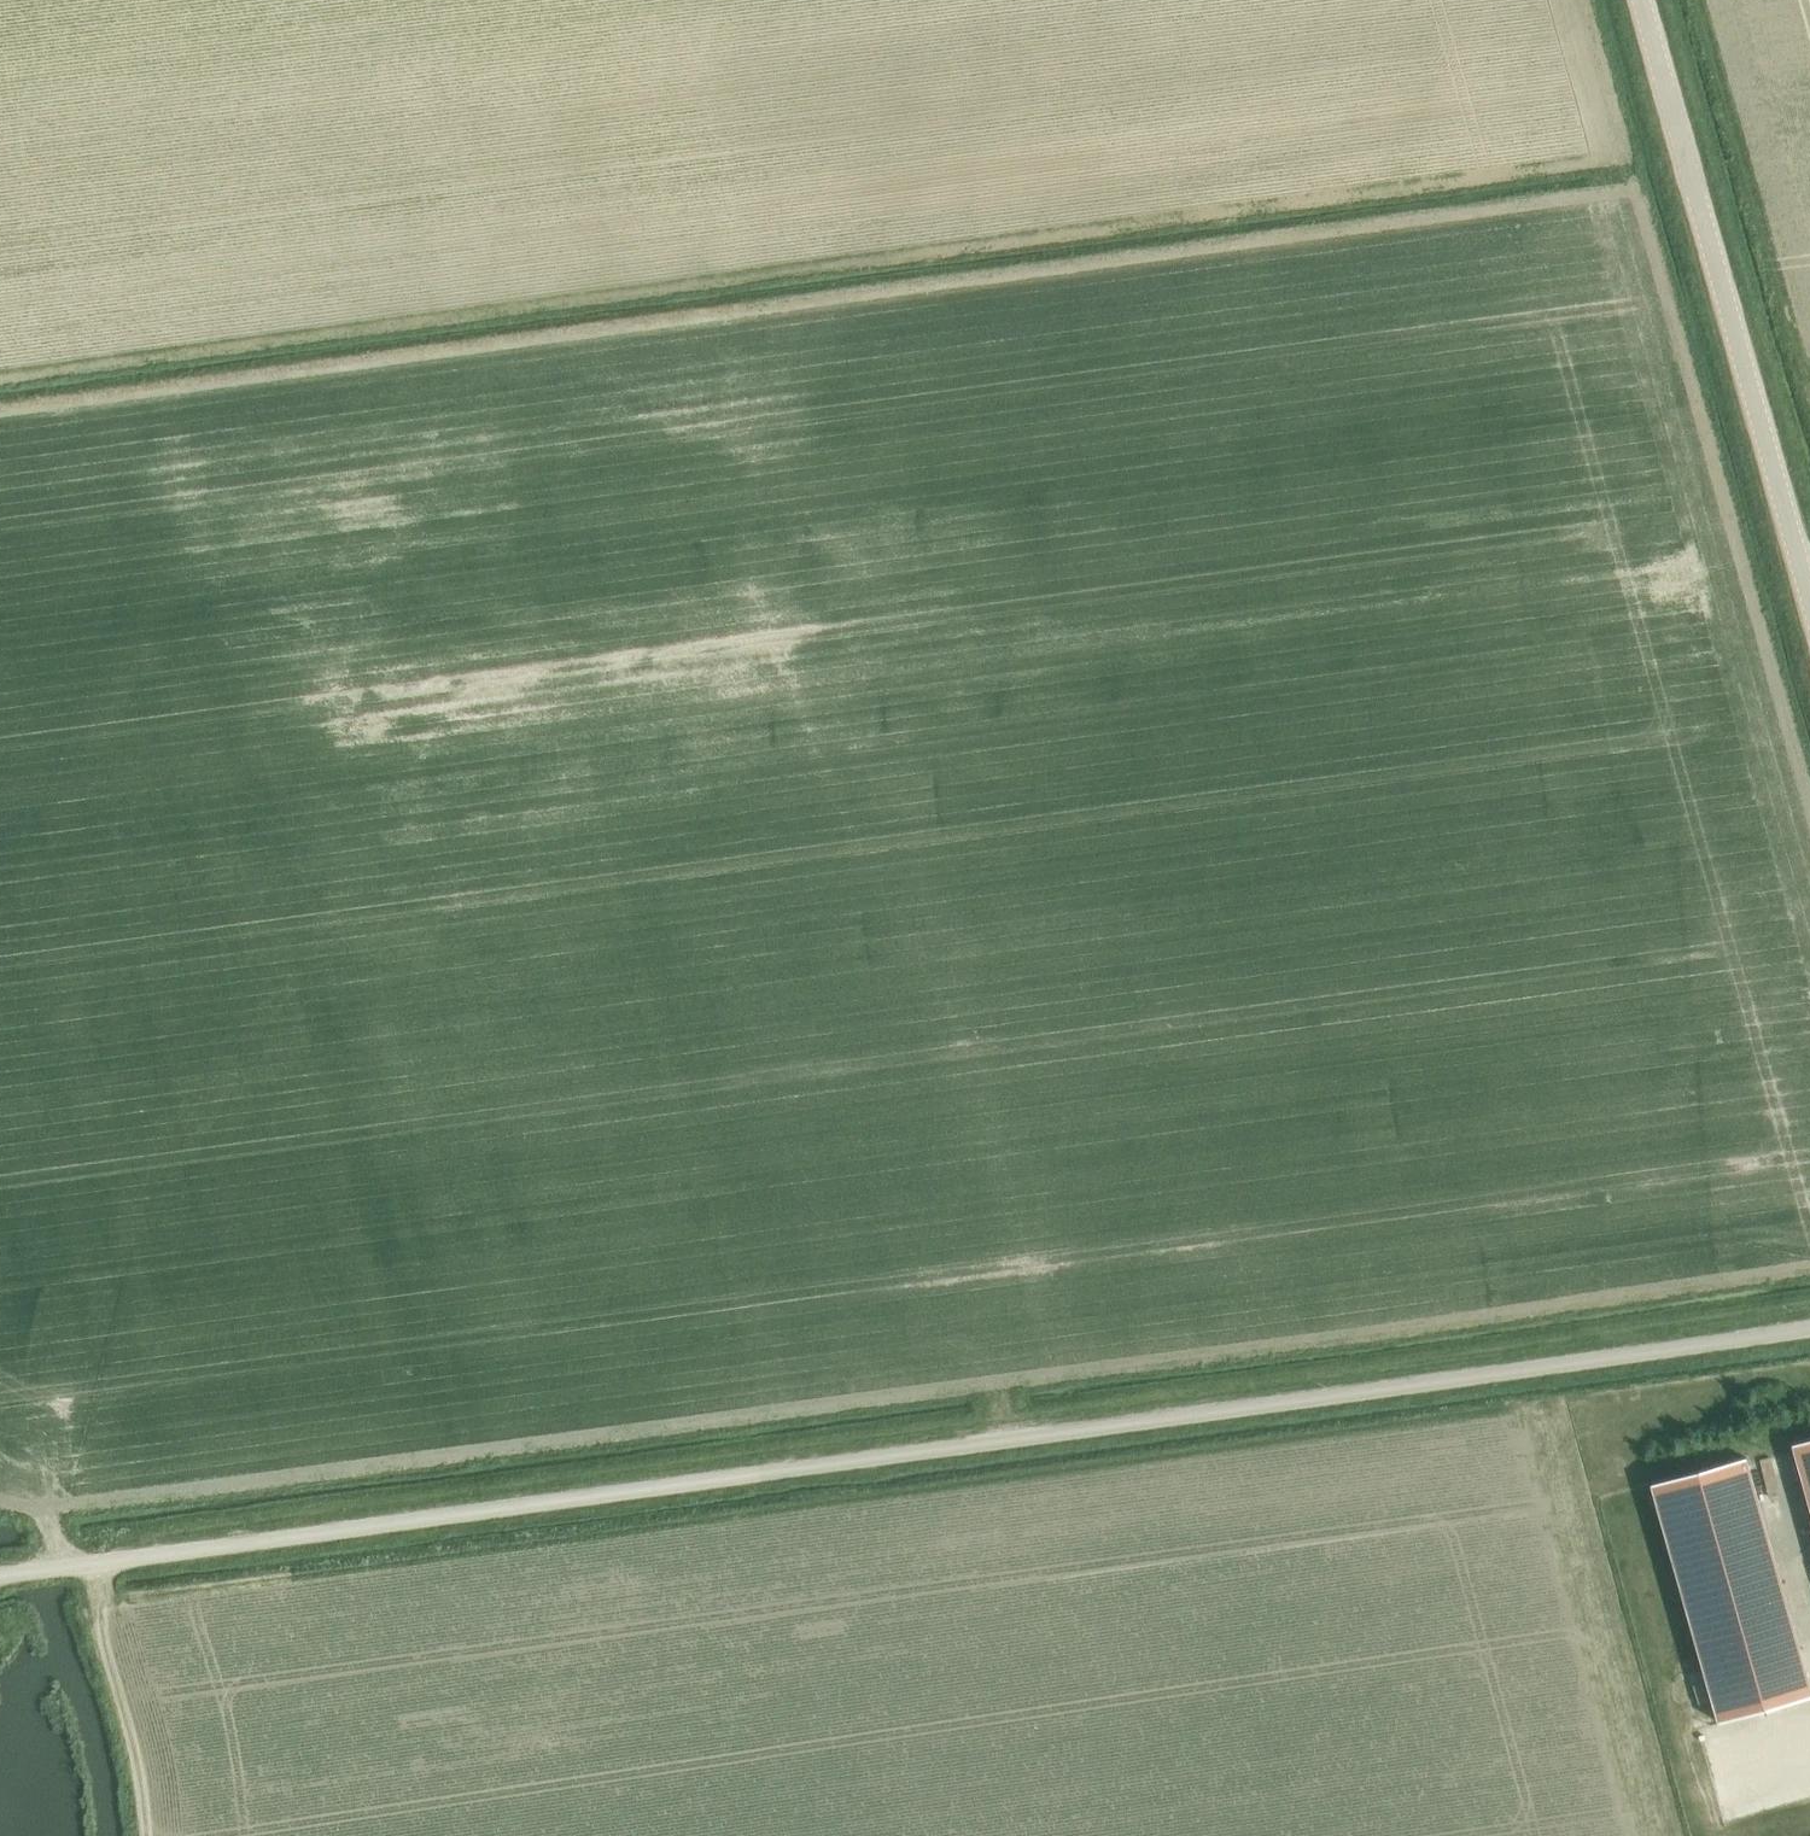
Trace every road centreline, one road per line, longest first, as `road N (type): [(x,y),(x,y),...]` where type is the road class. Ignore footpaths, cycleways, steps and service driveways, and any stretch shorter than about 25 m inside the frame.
road 1 (unclassified): [(0,1577),(1809,1328)]
road 2 (tertiary): [(1809,598),(1641,0)]

